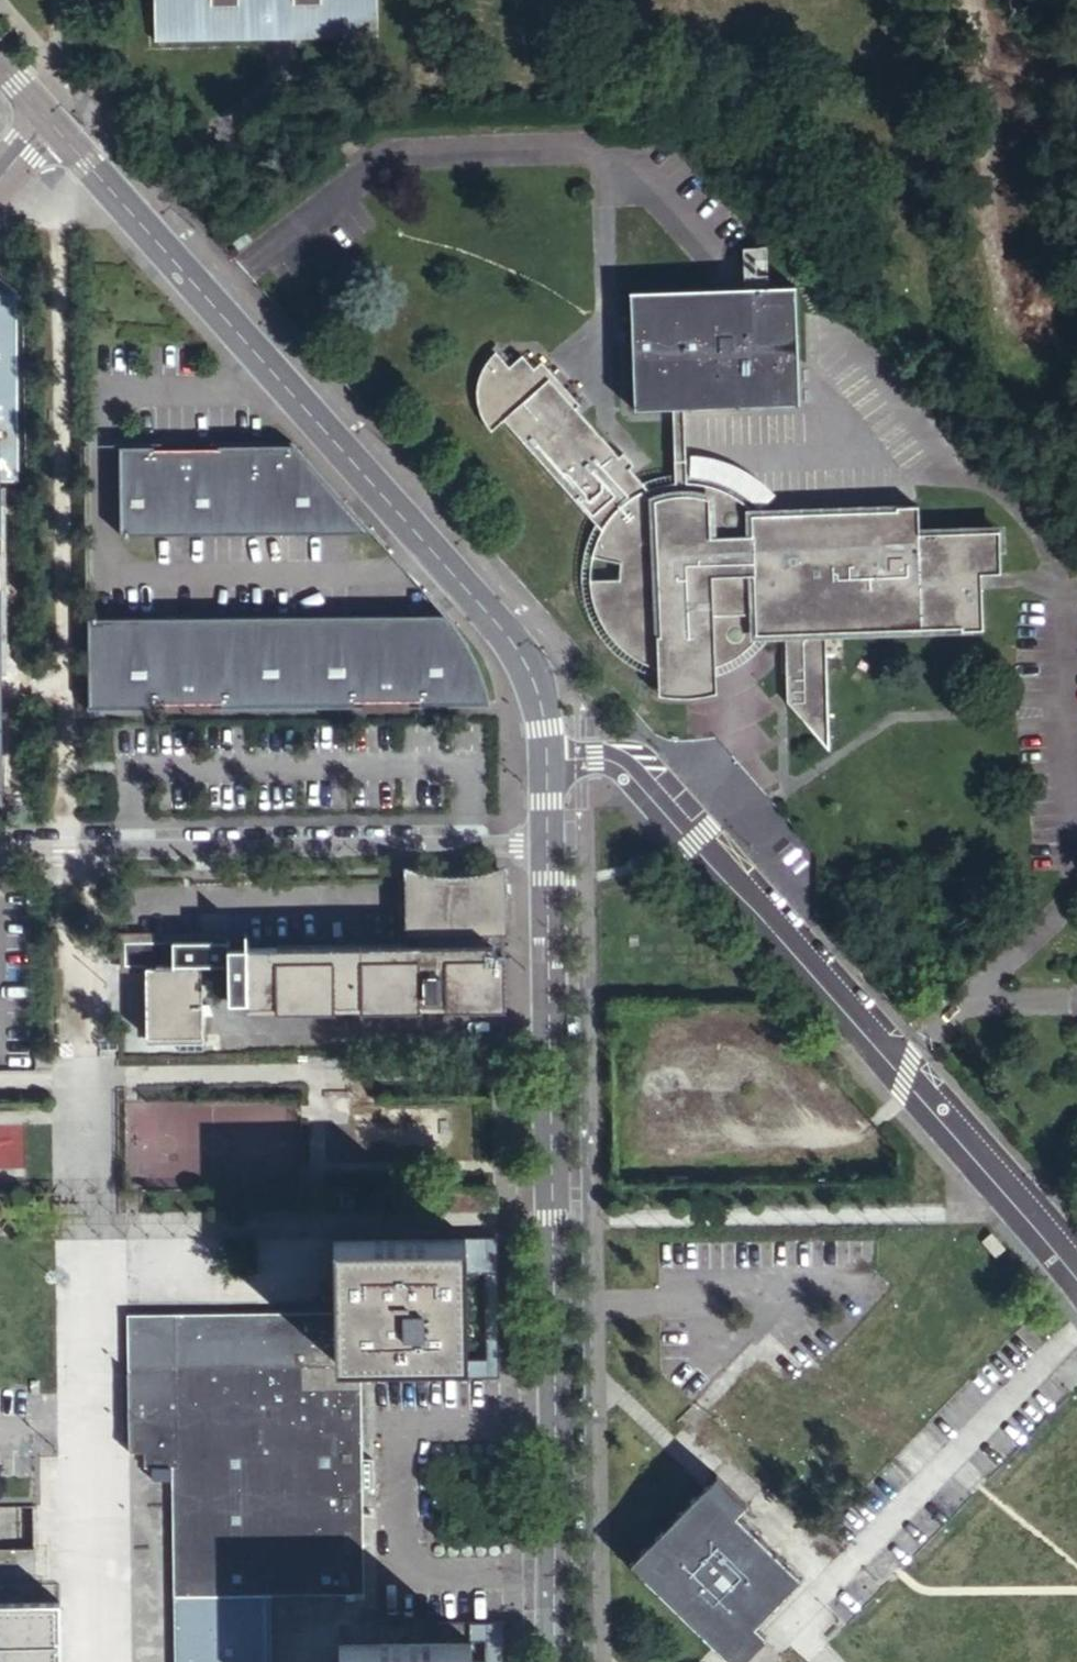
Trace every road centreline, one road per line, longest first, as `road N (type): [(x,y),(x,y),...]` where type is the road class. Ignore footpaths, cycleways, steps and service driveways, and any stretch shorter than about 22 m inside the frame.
road 1 (tertiary): [(50,122),(516,646),(539,693),(546,757)]
road 2 (tertiary): [(548,845),(557,1661)]
road 3 (residential): [(546,757),(607,756),(620,764),(1076,1279)]
road 4 (residential): [(548,845),(0,852)]
road 5 (track): [(969,252),(975,0)]

